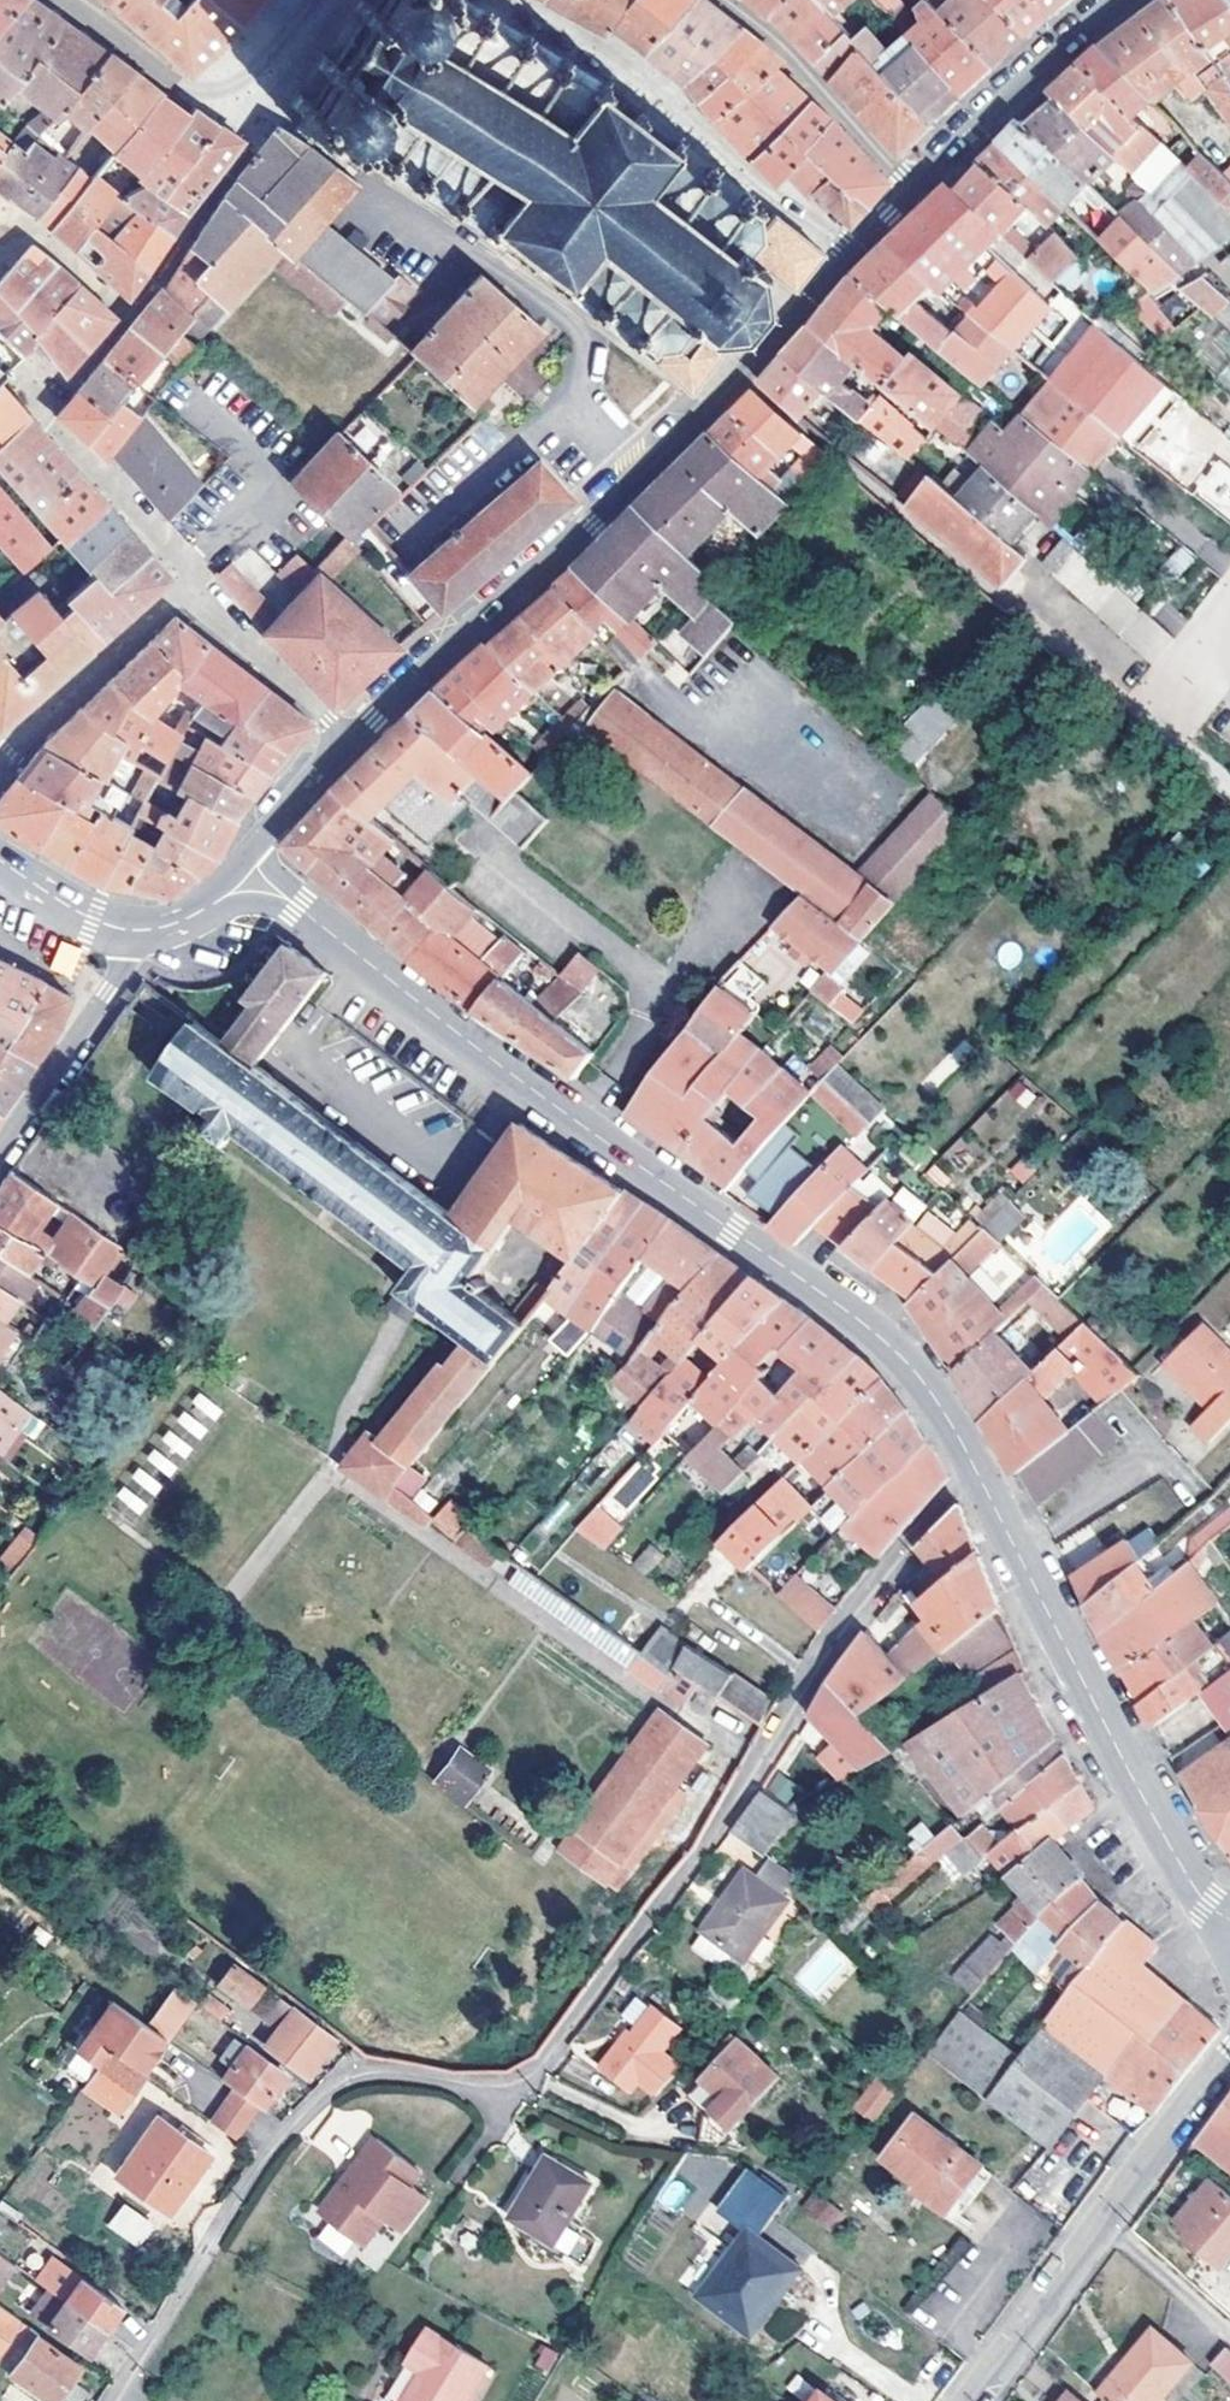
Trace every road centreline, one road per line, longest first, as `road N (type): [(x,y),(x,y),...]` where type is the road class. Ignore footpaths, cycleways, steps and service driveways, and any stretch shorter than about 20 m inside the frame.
road 1 (residential): [(977,1476),(869,1585),(693,1861),(551,2060),(503,2088),(346,2082),(286,2131),(122,2400)]
road 2 (residential): [(241,865),(898,1352),(943,1409),(977,1476)]
road 3 (secondary): [(345,748),(681,434),(849,254)]
road 4 (residential): [(977,1476),(1205,1906),(1229,1919)]
road 5 (residential): [(849,254),(725,156),(632,66),(519,0)]
road 6 (secondary): [(905,195),(1050,56),(1123,0)]
road 7 (residential): [(718,0),(789,56),(905,195)]
road 8 (residential): [(197,581),(0,756)]
road 9 (tertiary): [(0,1134),(134,934)]
road 10 (residential): [(197,581),(46,415)]
road 11 (residential): [(345,748),(197,581)]
road 12 (residential): [(256,134),(126,311)]
road 13 (residential): [(1103,2228),(1229,2049)]
road 14 (residential): [(978,2400),(1103,2228)]
road 15 (residential): [(216,107),(65,0)]
road 16 (residential): [(1103,2228),(1229,2336)]
road 17 (residential): [(0,213),(4,209),(126,311)]
road 18 (secondary): [(241,865),(345,748)]
road 19 (residential): [(322,0),(262,85),(216,107)]
road 20 (secondary): [(0,865),(67,912),(134,934)]
road 21 (residential): [(126,311),(46,415)]
road 22 (secondary): [(134,934),(182,917),(241,865)]

